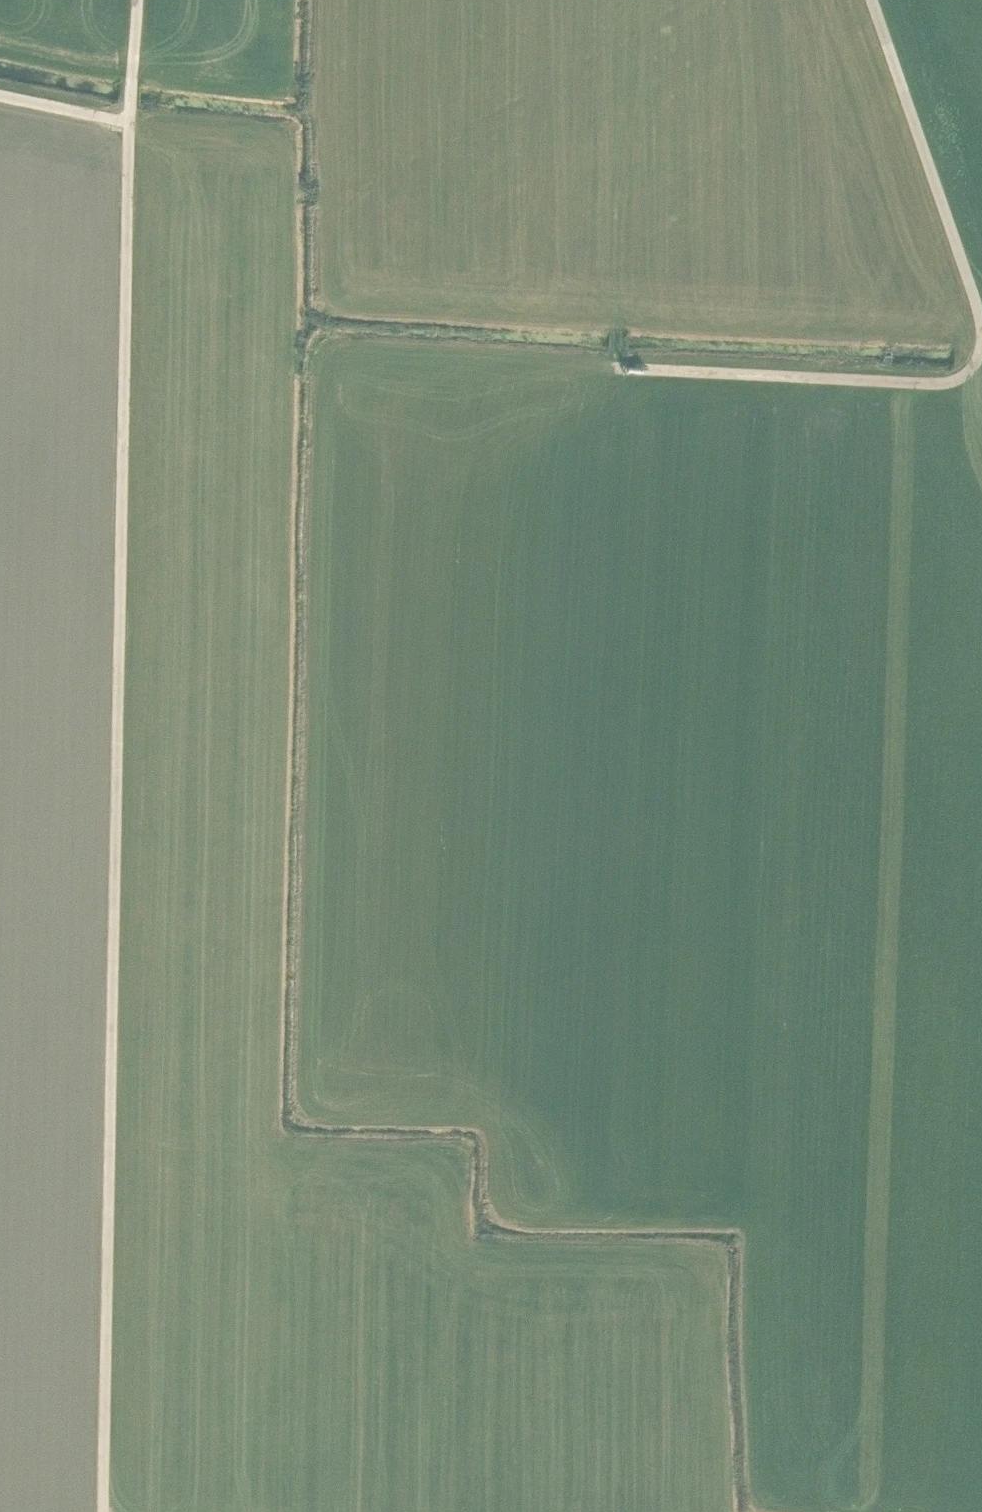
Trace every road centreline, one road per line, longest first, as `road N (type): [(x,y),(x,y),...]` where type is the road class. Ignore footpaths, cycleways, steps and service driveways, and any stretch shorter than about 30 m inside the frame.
road 1 (track): [(136,0),(103,1511)]
road 2 (track): [(981,340),(970,369),(941,382),(623,368)]
road 3 (track): [(872,0),(981,333)]
road 4 (track): [(129,120),(0,95)]

